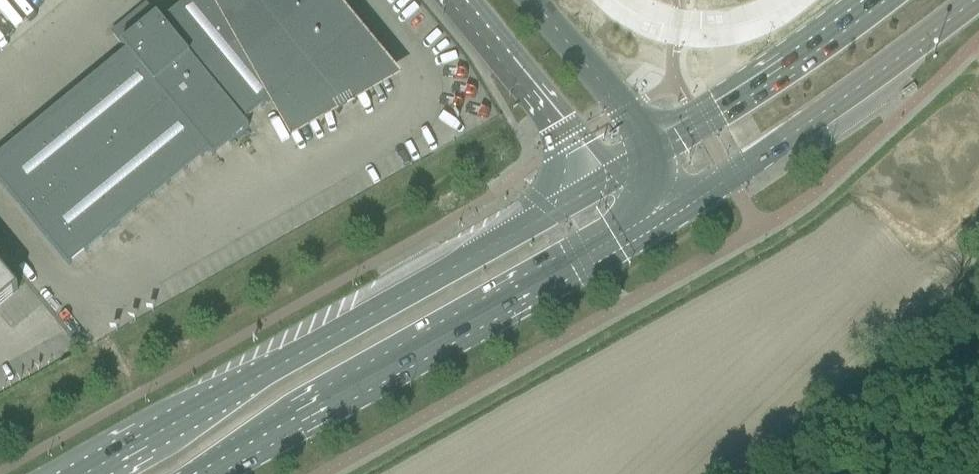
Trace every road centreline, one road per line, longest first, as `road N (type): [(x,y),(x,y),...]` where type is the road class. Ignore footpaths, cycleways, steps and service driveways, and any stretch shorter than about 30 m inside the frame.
road 1 (secondary): [(601,188),(84,473)]
road 2 (secondary): [(218,473),(664,222)]
road 3 (secondary): [(664,222),(974,0)]
road 4 (secondary): [(883,0),(653,156)]
road 5 (tertiary): [(456,0),(601,188)]
road 6 (tertiary): [(653,156),(532,0)]

